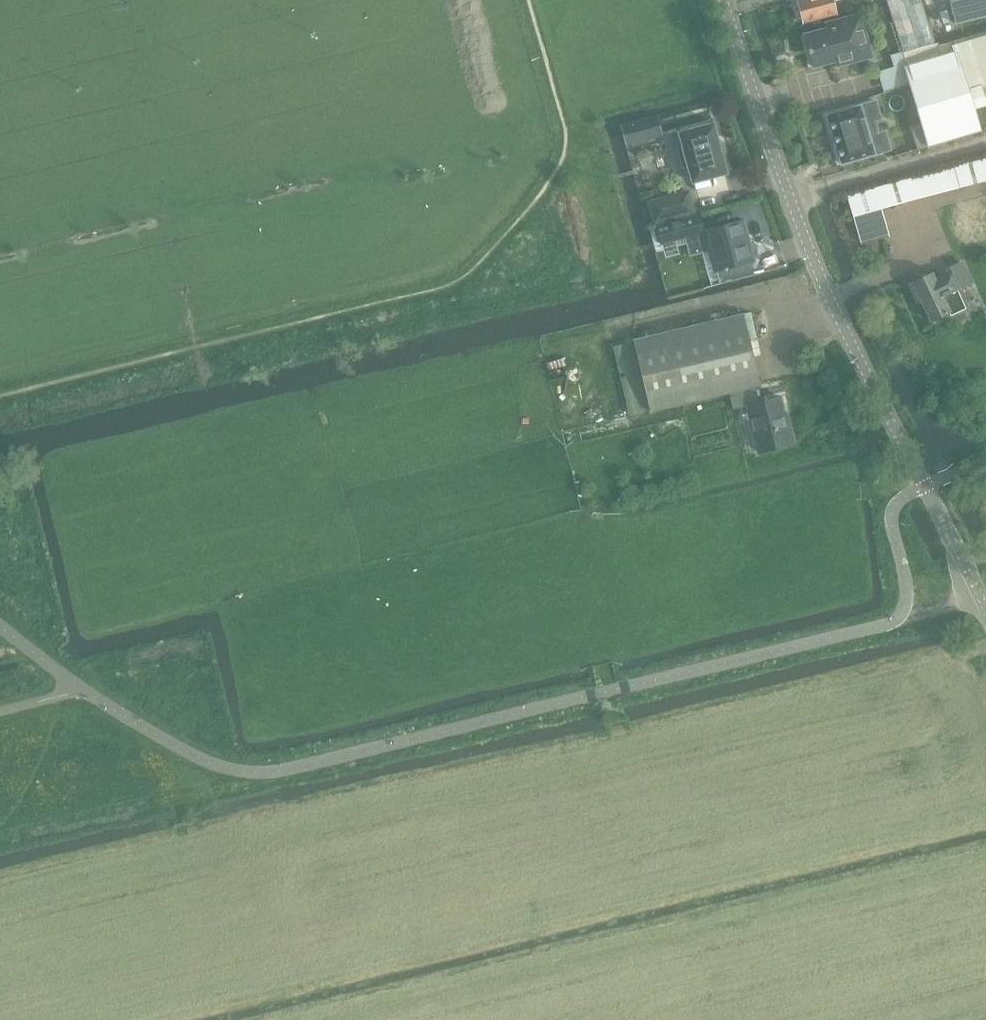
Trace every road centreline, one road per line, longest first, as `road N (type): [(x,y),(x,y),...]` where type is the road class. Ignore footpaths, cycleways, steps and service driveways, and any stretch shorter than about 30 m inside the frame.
road 1 (tertiary): [(985,609),(847,336),(726,0)]

